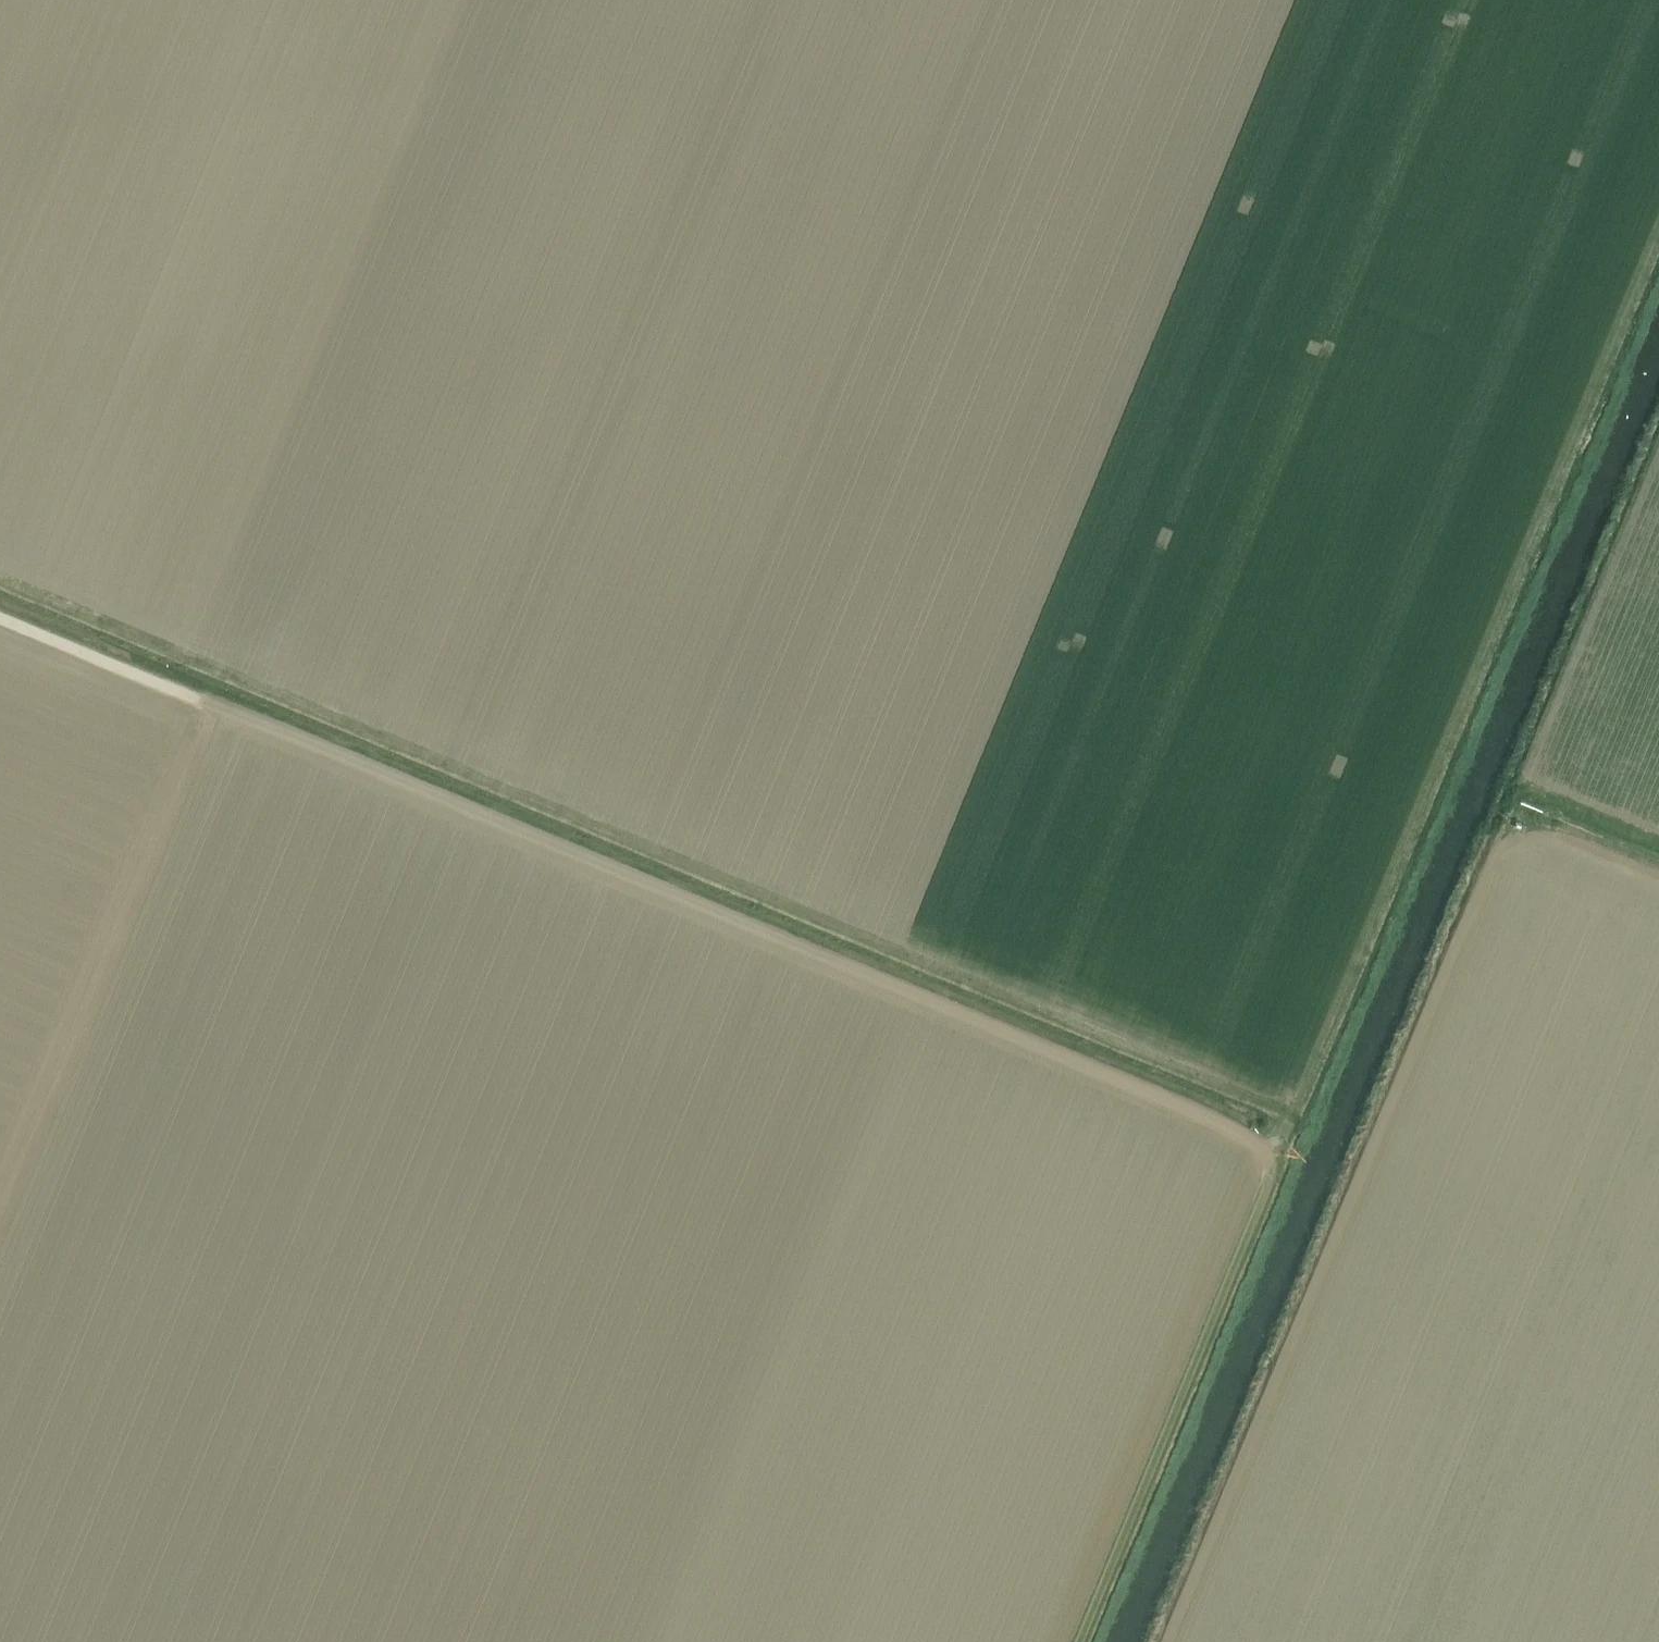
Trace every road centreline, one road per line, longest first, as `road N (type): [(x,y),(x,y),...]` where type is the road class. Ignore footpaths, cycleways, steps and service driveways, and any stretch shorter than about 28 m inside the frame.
road 1 (track): [(822,958),(0,616)]

